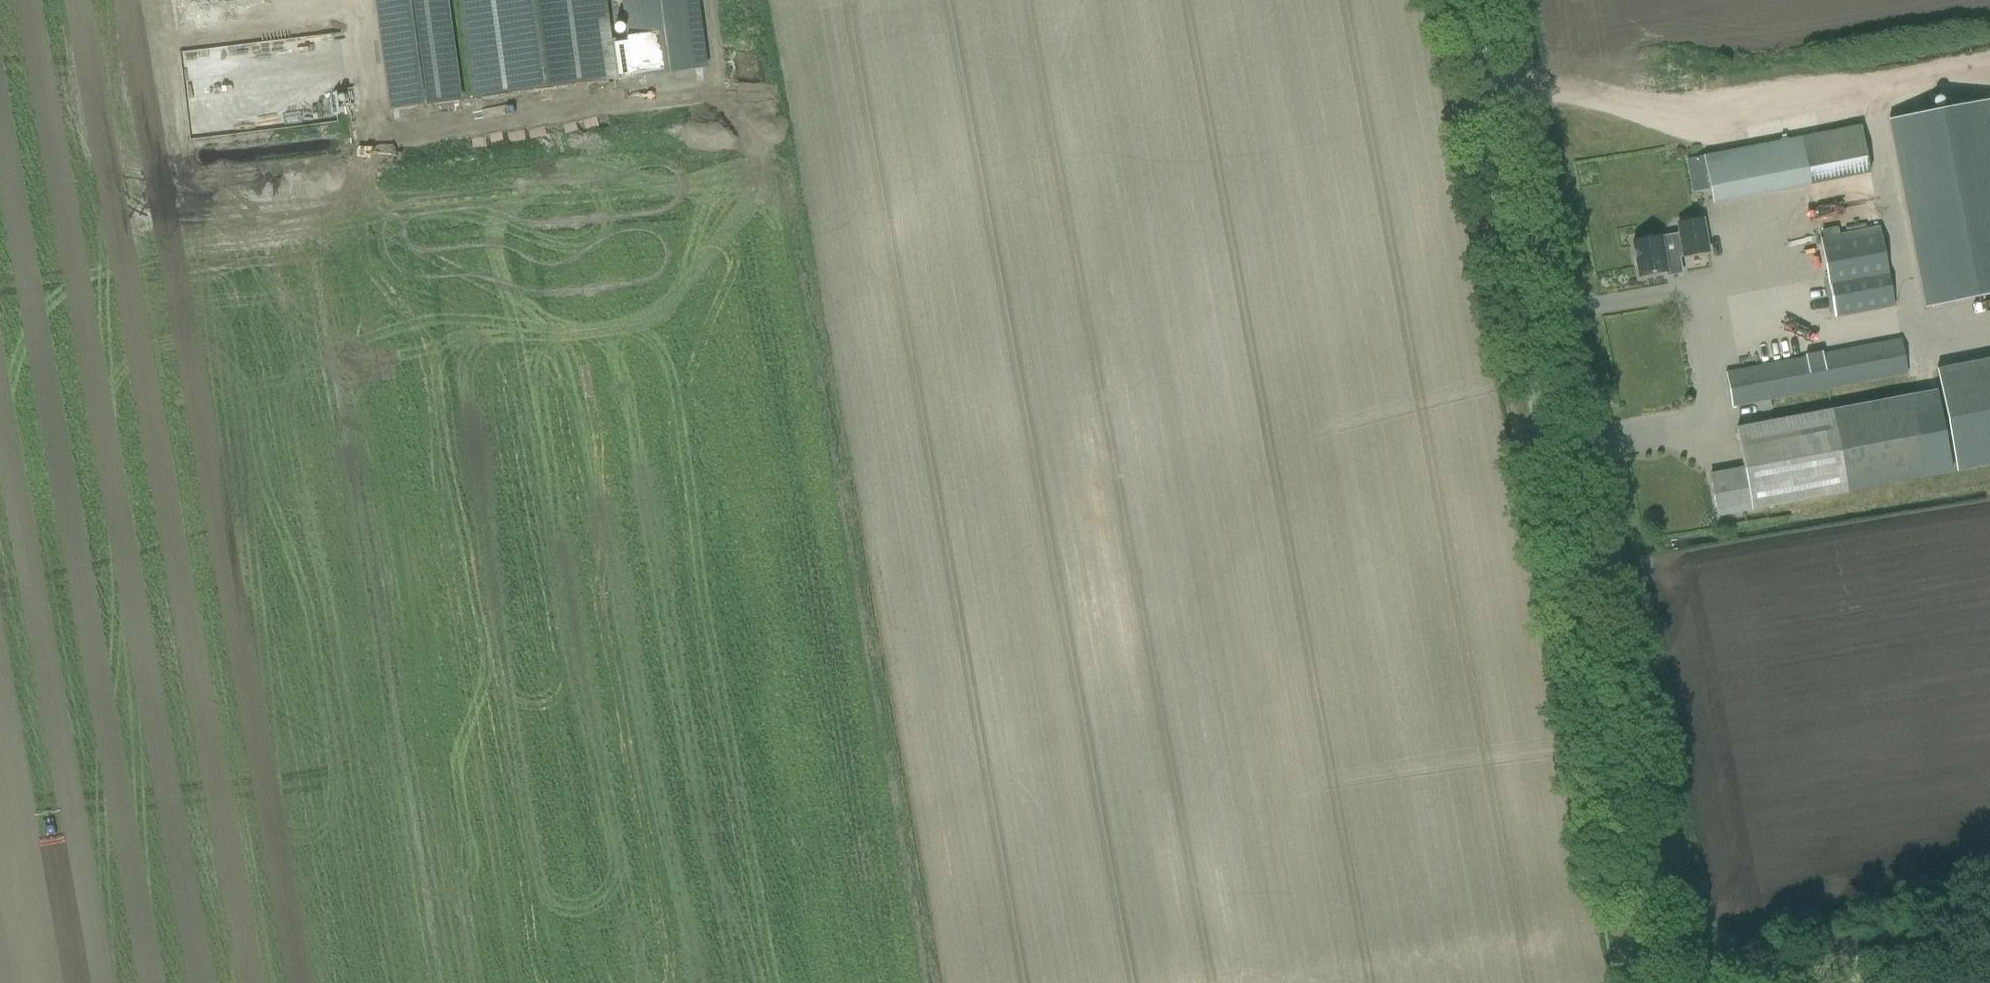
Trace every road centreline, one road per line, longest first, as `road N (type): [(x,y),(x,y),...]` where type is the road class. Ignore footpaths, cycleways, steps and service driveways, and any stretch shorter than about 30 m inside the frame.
road 1 (unclassified): [(1651,982),(1468,0)]

